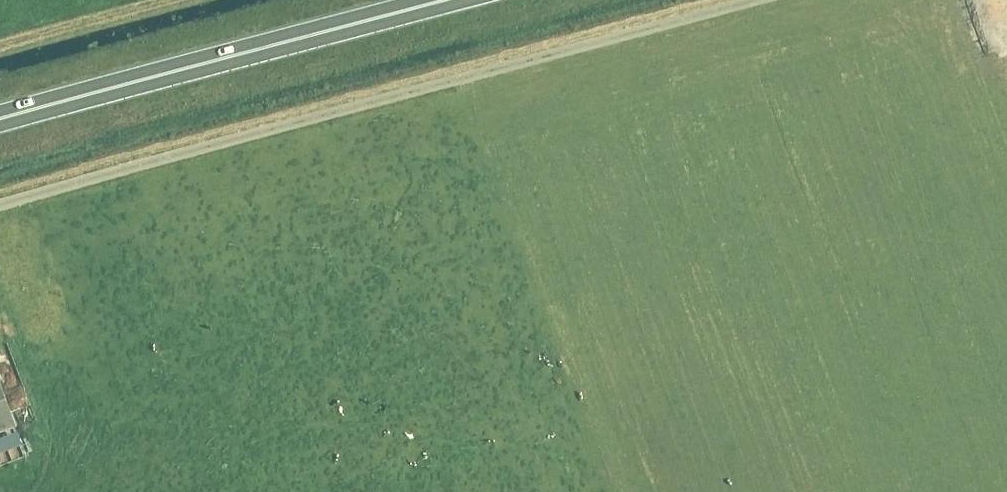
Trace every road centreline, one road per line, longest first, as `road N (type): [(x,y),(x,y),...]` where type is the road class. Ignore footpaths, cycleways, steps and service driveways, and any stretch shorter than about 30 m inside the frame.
road 1 (trunk): [(0,121),(447,0)]

